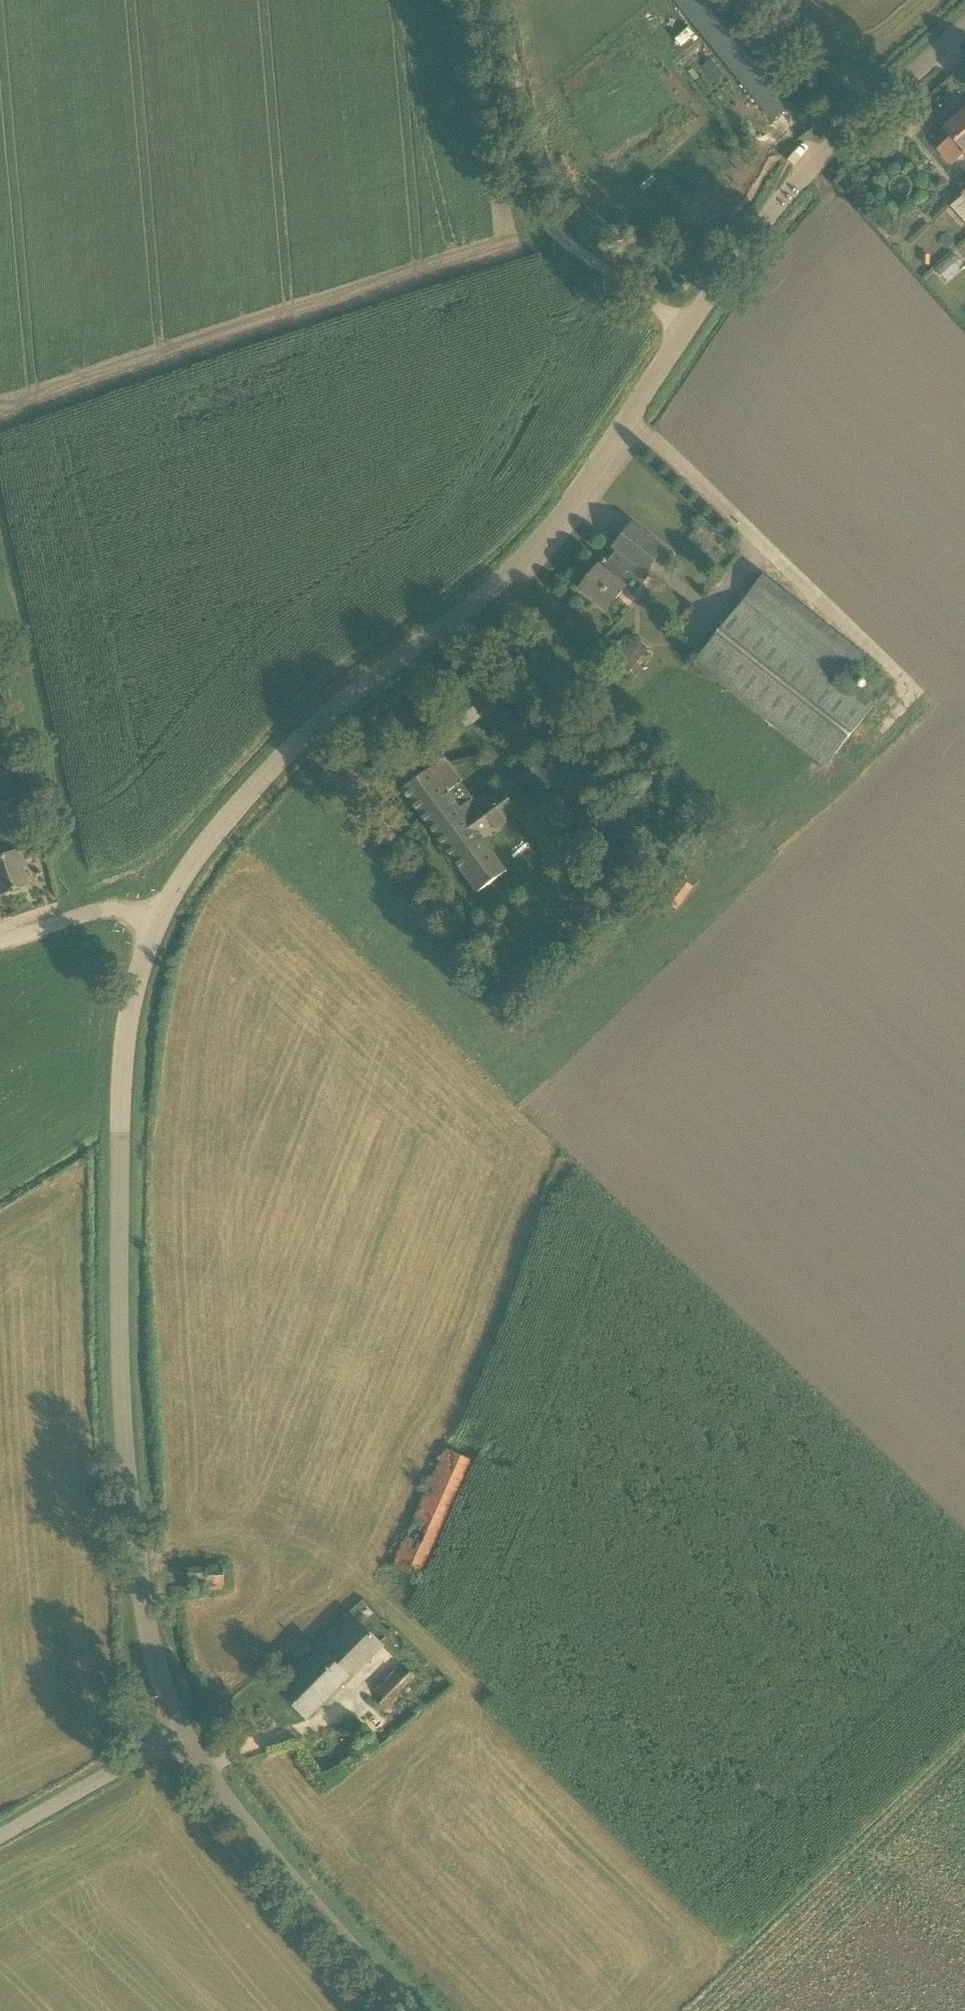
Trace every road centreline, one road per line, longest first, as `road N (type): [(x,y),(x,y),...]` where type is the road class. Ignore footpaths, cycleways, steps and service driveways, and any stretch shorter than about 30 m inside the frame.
road 1 (unclassified): [(189,1723),(146,1599),(132,1496),(124,1127),(140,1002),(157,944),(190,869),(251,788),(538,560),(591,506),(692,332)]
road 2 (unclassified): [(692,332),(557,236),(519,165),(484,0)]
road 3 (unclassified): [(692,332),(796,189),(882,100),(964,30)]
road 4 (unclassified): [(419,2010),(248,1816),(189,1723)]
road 5 (unclassified): [(0,1832),(189,1723)]
road 6 (track): [(0,941),(120,906),(169,916)]

